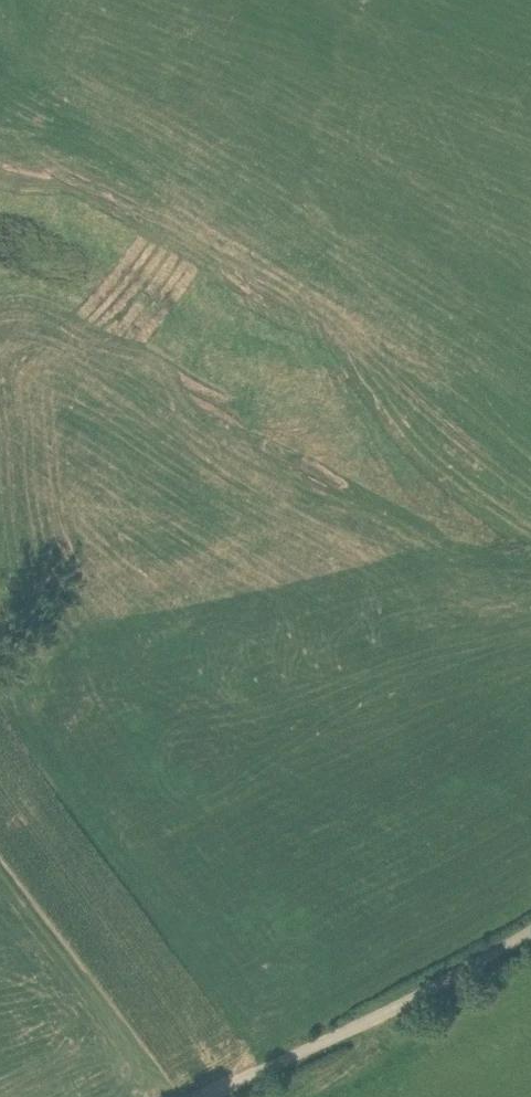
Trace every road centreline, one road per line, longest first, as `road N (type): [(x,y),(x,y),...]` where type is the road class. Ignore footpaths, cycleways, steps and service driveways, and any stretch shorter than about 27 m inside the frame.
road 1 (unclassified): [(210,1096),(530,931)]

